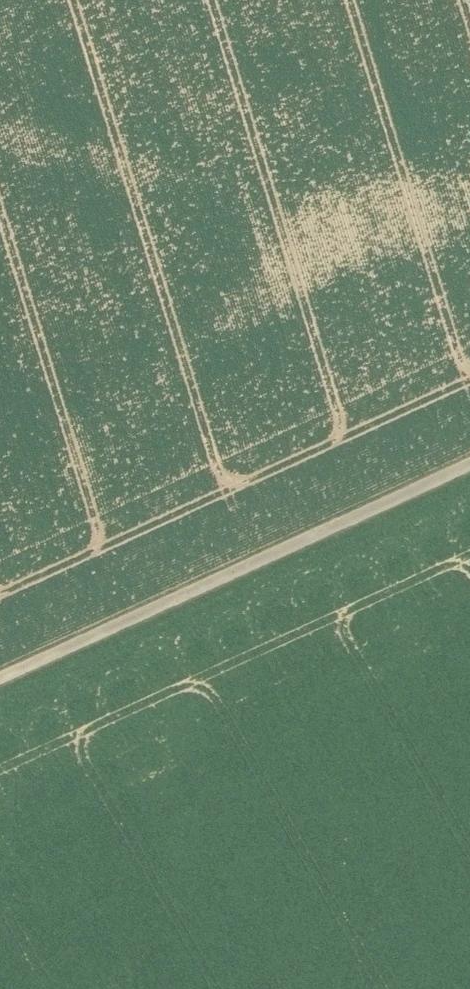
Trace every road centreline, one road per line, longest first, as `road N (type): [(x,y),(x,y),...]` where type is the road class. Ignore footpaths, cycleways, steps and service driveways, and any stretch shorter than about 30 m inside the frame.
road 1 (track): [(0,675),(469,459)]

